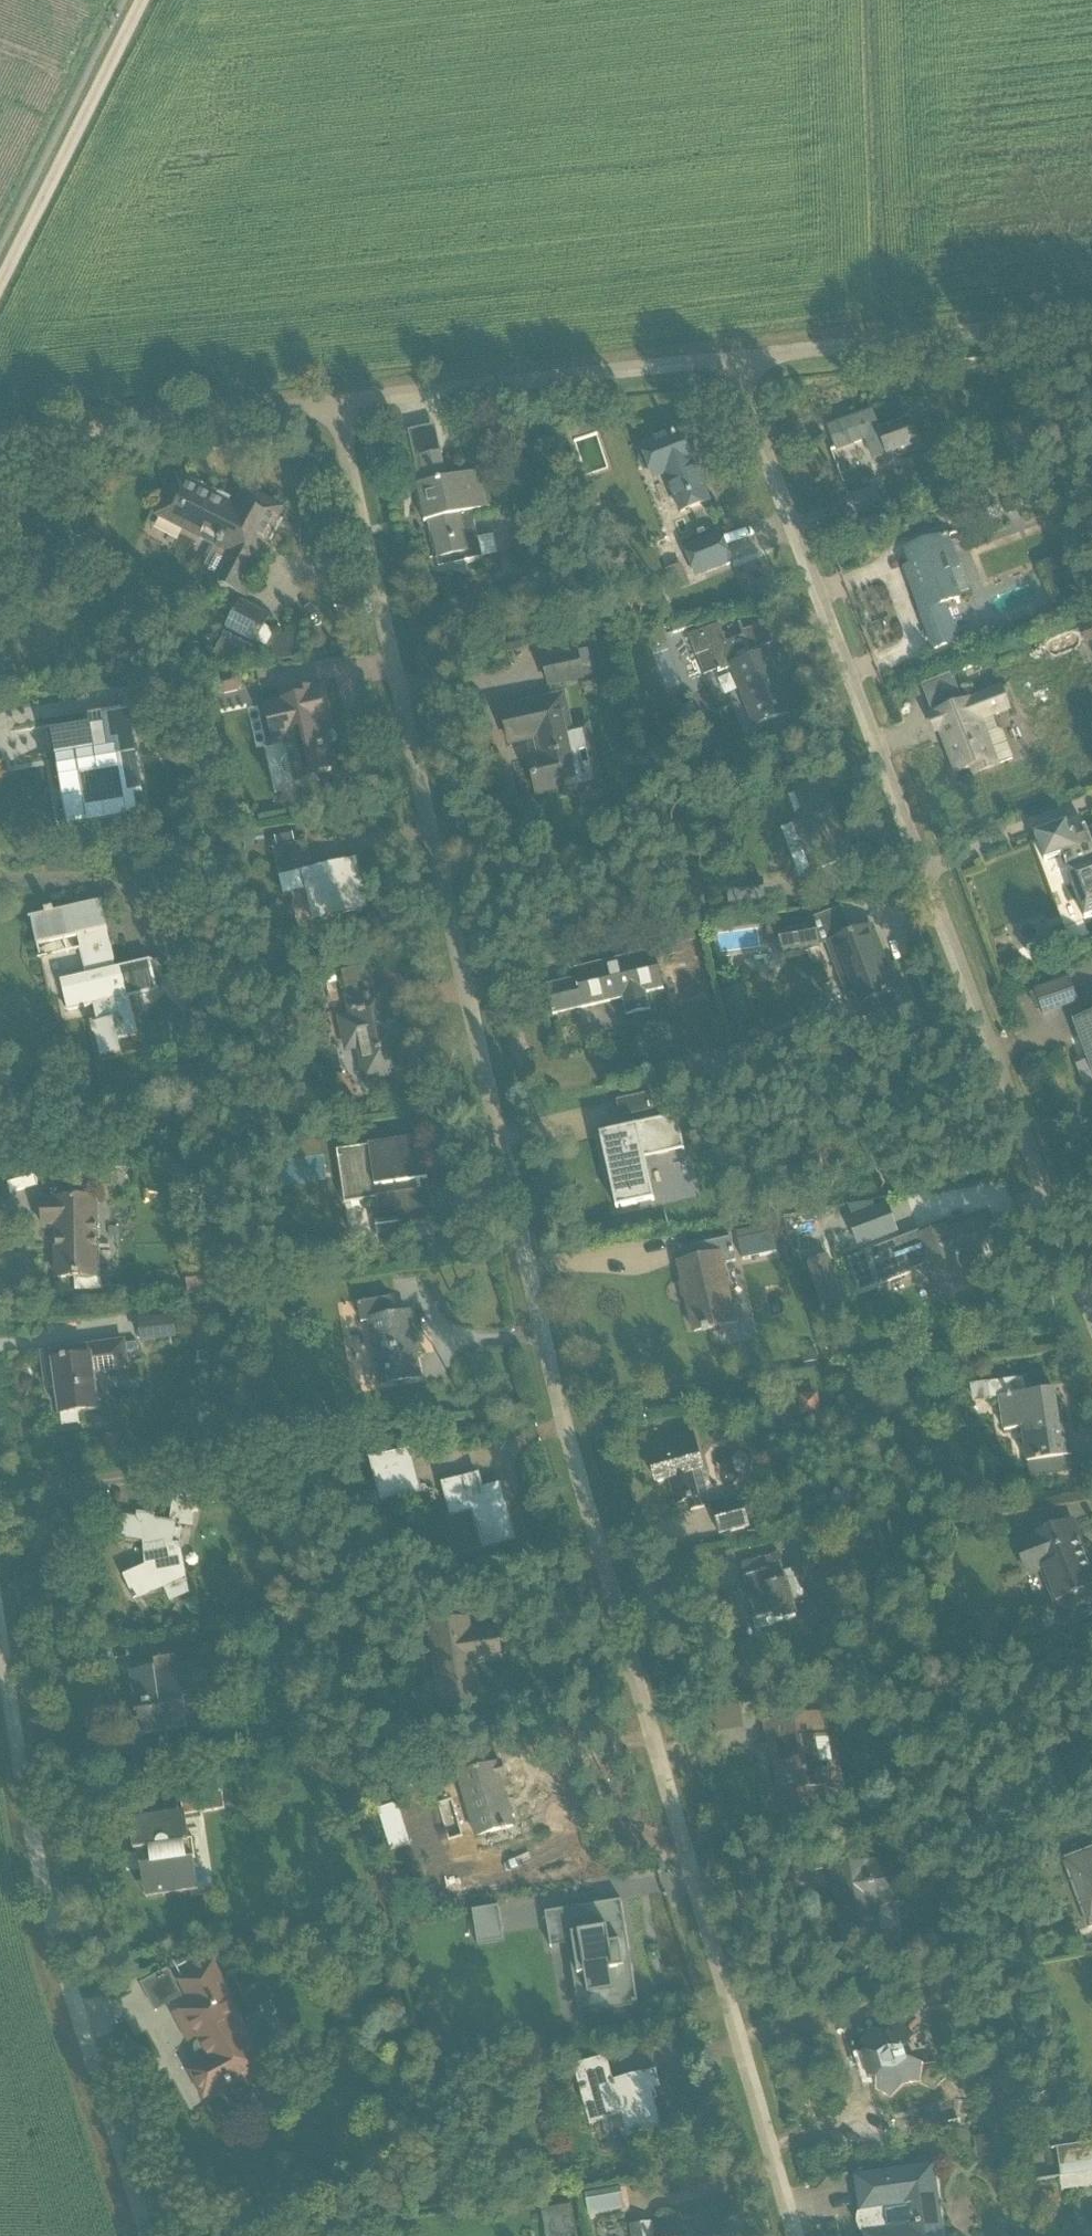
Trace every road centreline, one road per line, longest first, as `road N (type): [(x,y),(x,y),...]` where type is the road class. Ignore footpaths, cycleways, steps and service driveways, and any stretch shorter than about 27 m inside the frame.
road 1 (residential): [(335,405),(544,1346),(792,2235)]
road 2 (residential): [(736,362),(751,420),(1091,1318)]
road 3 (residential): [(147,2235),(50,1930),(0,1631)]
road 4 (residential): [(335,405),(736,362)]
road 5 (residential): [(0,441),(335,405)]
road 6 (track): [(0,281),(145,0)]
road 7 (residential): [(736,362),(995,332)]

